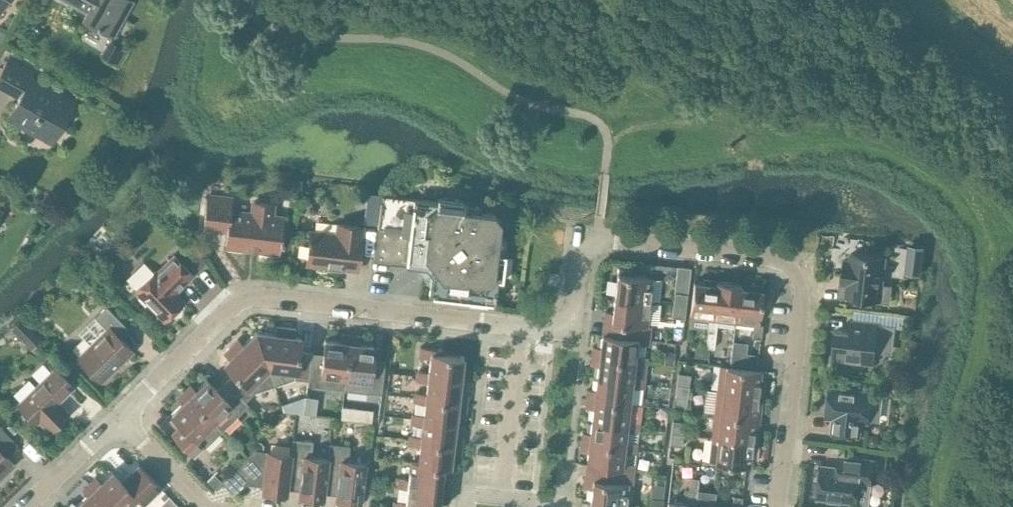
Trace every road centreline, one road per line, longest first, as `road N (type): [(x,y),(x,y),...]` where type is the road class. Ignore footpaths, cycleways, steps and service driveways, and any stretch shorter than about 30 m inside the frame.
road 1 (residential): [(778,506),(803,306),(792,268),(586,238),(575,334),(522,328)]
road 2 (residential): [(522,328),(242,300),(117,420)]
road 3 (residential): [(522,328),(503,502)]
road 4 (residential): [(117,420),(28,506)]
road 5 (residential): [(203,506),(117,420)]

